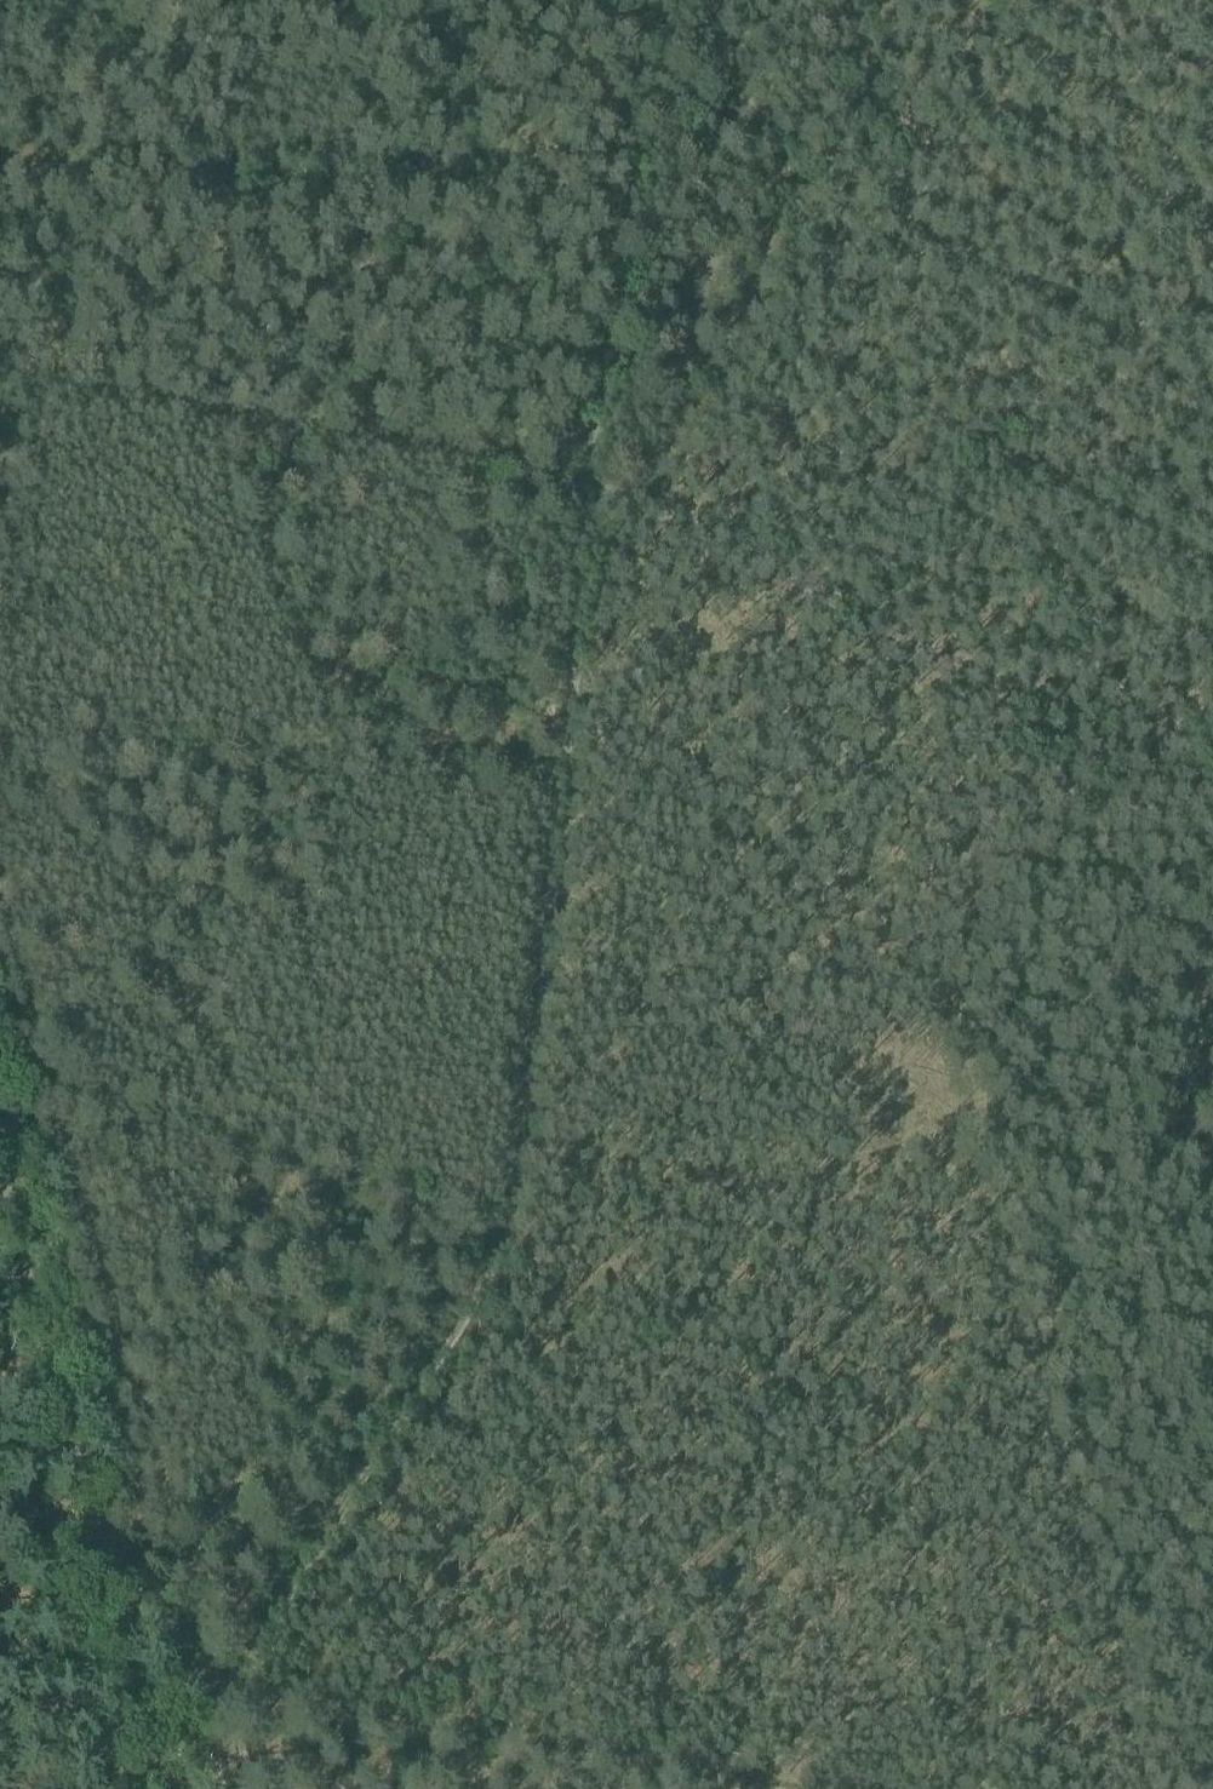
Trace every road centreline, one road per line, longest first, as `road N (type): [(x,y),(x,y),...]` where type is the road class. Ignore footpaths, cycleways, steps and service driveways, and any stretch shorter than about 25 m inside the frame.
road 1 (track): [(233,1788),(0,924)]

